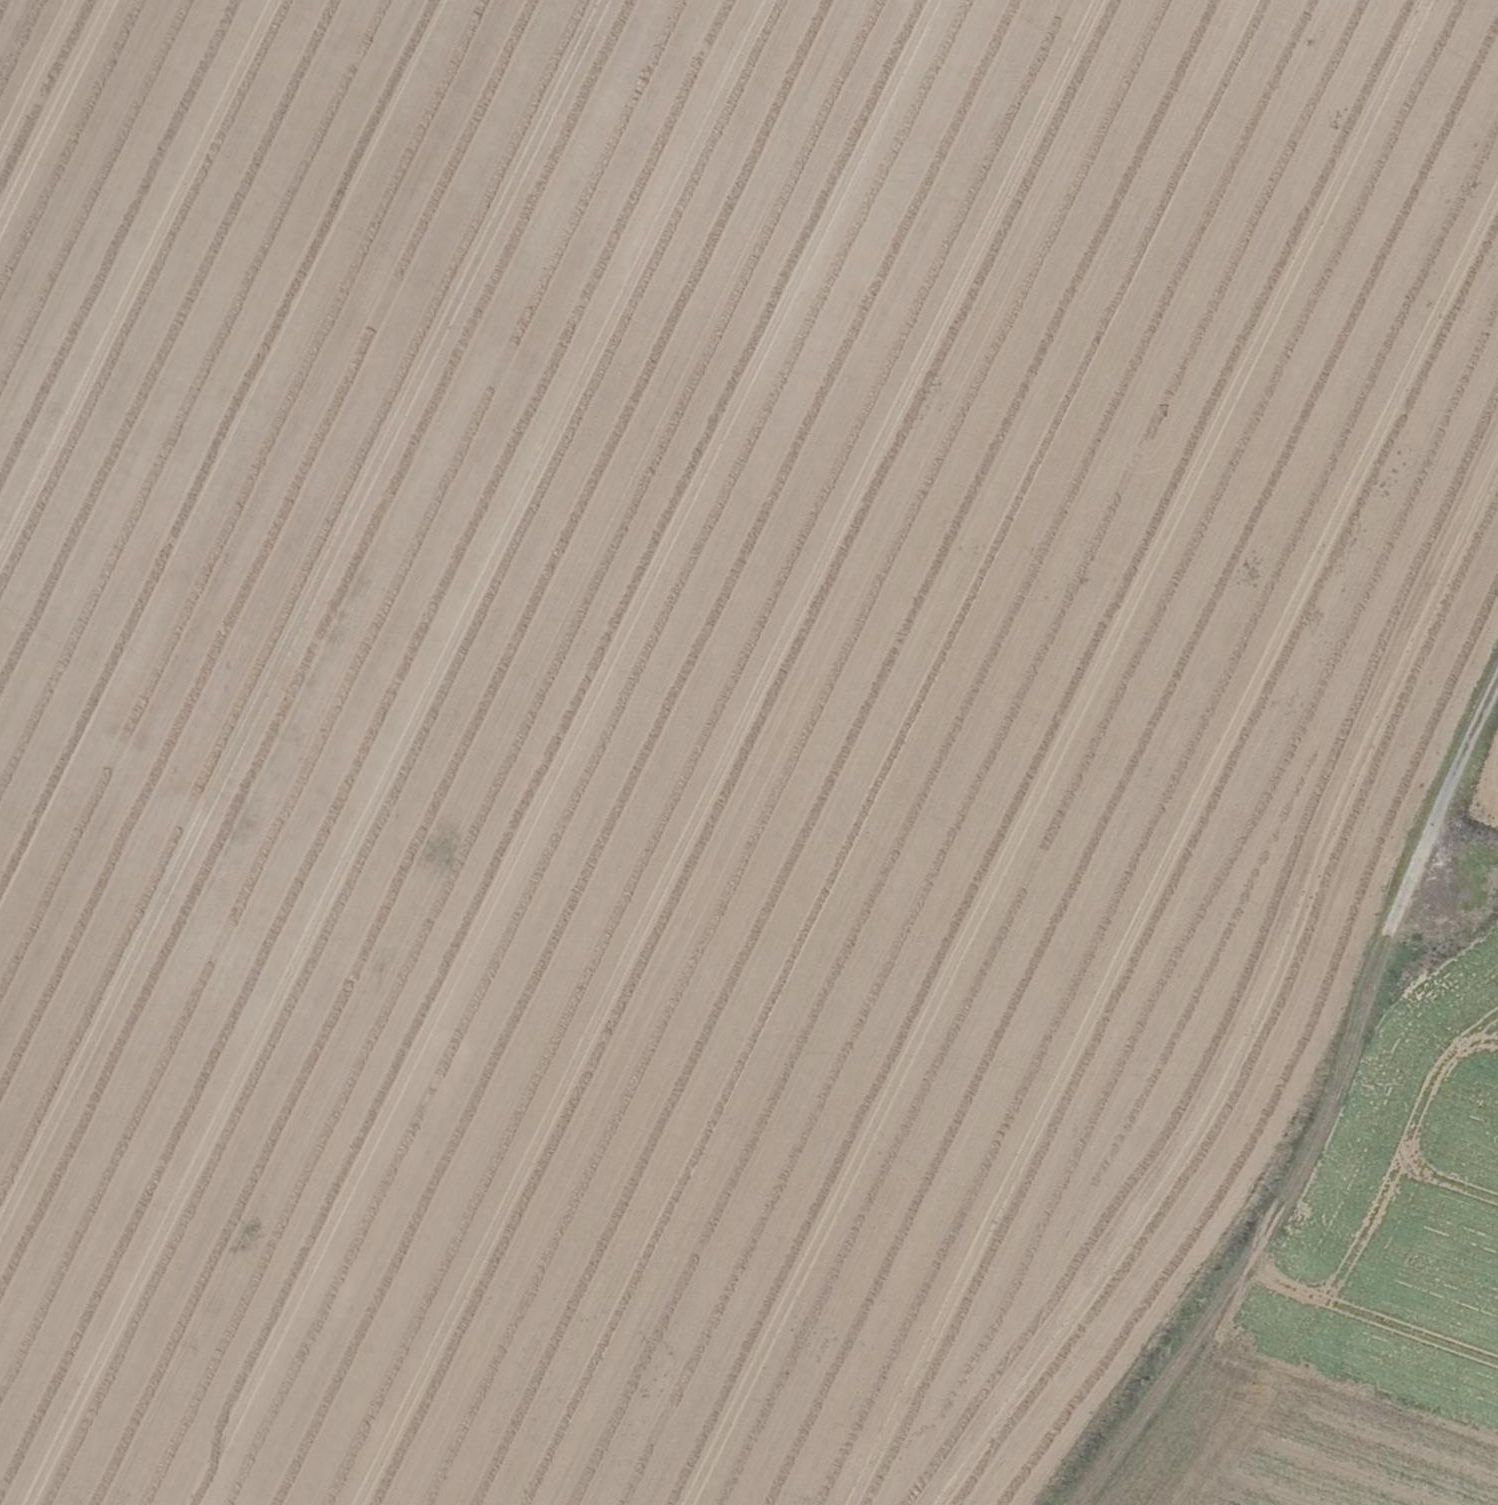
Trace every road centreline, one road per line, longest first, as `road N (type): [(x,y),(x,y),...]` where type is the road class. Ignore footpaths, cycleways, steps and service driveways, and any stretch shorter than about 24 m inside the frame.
road 1 (track): [(1497,689),(1318,1124),(1186,1352),(1078,1504)]

